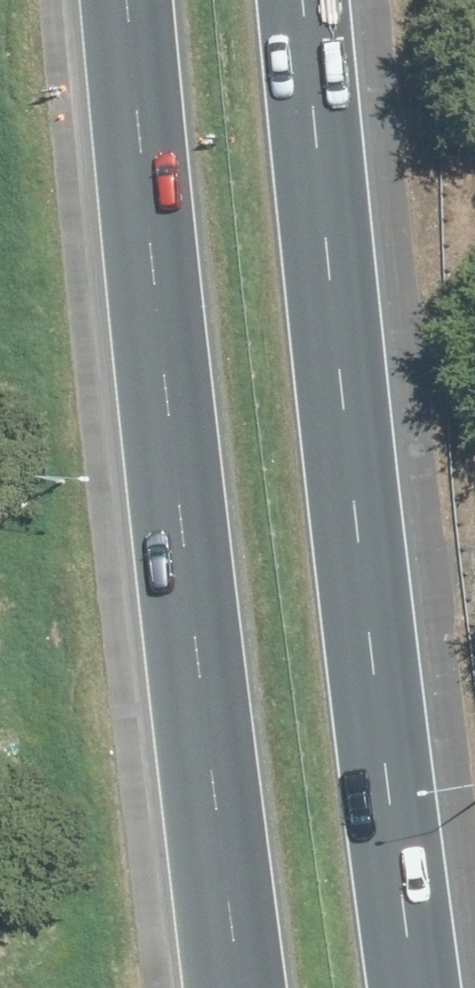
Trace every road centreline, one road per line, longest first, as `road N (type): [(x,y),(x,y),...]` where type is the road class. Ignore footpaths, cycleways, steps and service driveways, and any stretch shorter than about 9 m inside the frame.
road 1 (motorway): [(235,987),(199,722),(136,0)]
road 2 (motorway): [(311,0),(373,674)]
road 3 (motorway): [(373,674),(433,987)]
road 4 (motorway): [(373,674),(418,987)]

